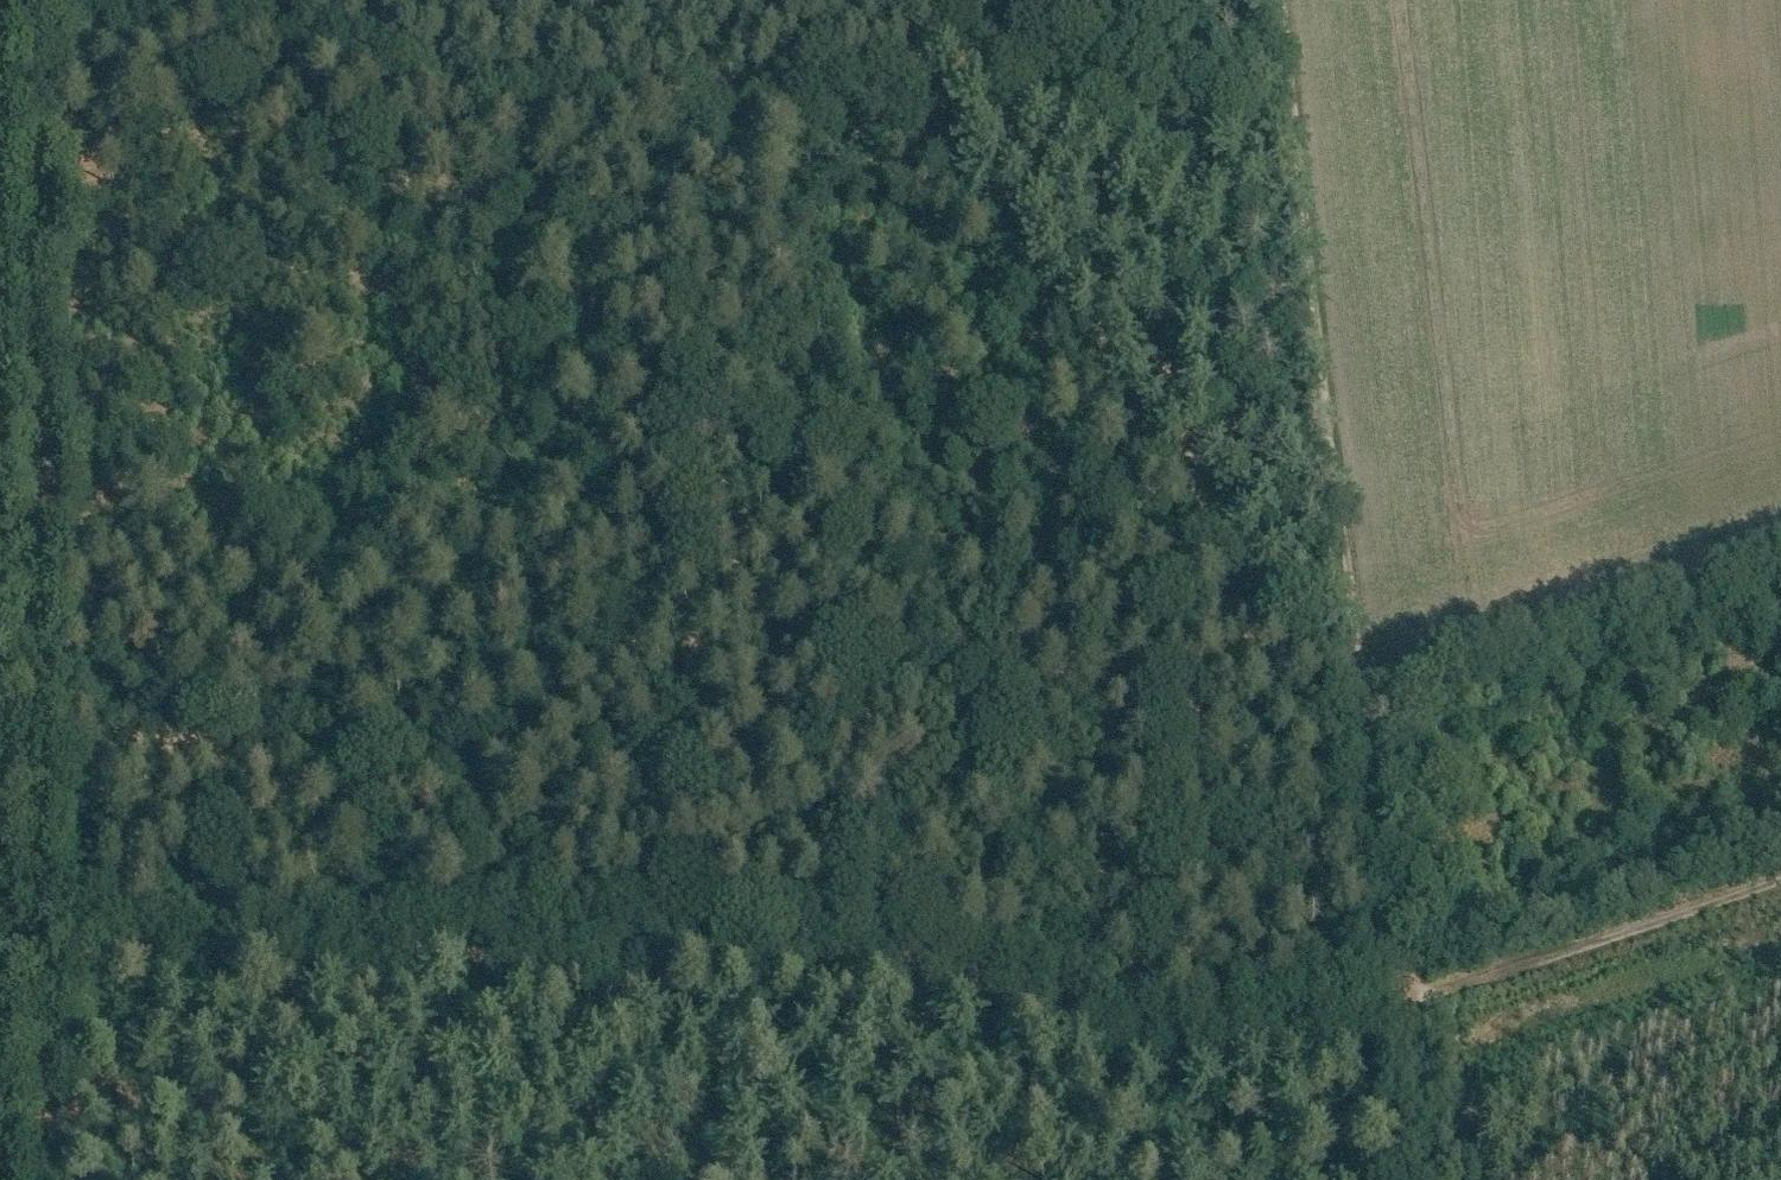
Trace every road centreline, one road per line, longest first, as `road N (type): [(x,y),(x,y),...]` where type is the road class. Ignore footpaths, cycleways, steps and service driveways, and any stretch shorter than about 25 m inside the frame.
road 1 (track): [(1364,738),(1313,732),(1140,597),(1092,581),(982,578),(834,470),(743,430),(740,395),(755,347),(806,263),(793,209),(703,108),(535,79)]
road 2 (track): [(22,0),(28,1179)]
road 3 (track): [(775,965),(0,962)]
road 4 (track): [(1279,0),(1359,704)]
road 5 (track): [(1396,1008),(1314,1041),(1185,1053),(1044,1015),(985,988),(920,974),(775,965)]
road 6 (track): [(775,965),(745,862),(653,691),(608,572),(608,527)]
road 7 (track): [(535,79),(85,0)]
road 8 (track): [(1359,704),(1780,564)]
road 9 (track): [(703,108),(884,81),(1082,0)]
road 10 (track): [(1396,1008),(1359,704)]
road 11 (track): [(831,1179),(775,965)]
road 12 (track): [(608,527),(624,495),(651,469),(703,439),(743,430)]
road 13 (track): [(1416,1179),(1396,1008)]

